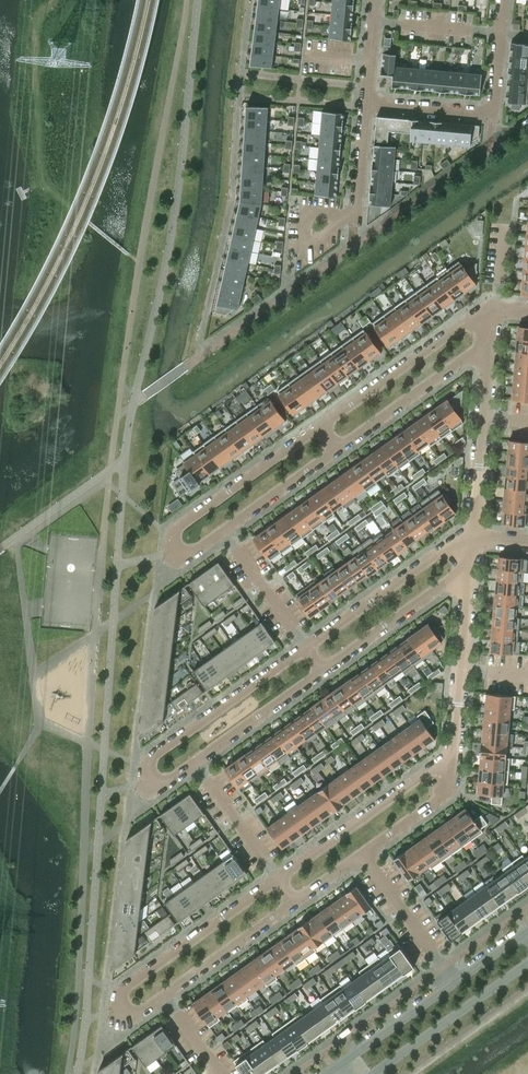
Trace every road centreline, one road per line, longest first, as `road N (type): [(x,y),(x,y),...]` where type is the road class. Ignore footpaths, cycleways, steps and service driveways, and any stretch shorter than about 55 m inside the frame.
road 1 (residential): [(306,649),(155,757),(151,788),(196,763)]
road 2 (residential): [(279,880),(124,988),(120,1007),(134,1017),(165,996)]
road 3 (residential): [(322,427),(180,529),(175,552),(184,558),(224,530)]
road 4 (residential): [(453,761),(279,880)]
road 5 (residential): [(494,309),(322,427)]
road 6 (residential): [(500,32),(492,112),(367,100)]
road 7 (residential): [(473,535),(306,649)]
road 8 (secondary): [(372,1073),(527,964)]
road 9 (residential): [(338,447),(490,348)]
road 10 (residential): [(322,670),(469,575)]
road 11 (residential): [(165,996),(295,902)]
road 12 (residential): [(361,854),(454,983)]
road 13 (residential): [(196,763),(322,670)]
road 14 (secondary): [(454,983),(335,1069)]
road 15 (residential): [(306,649),(224,530)]
road 16 (residential): [(279,880),(196,763)]
road 17 (residential): [(224,530),(338,447)]
road 18 (residential): [(500,32),(374,20)]

